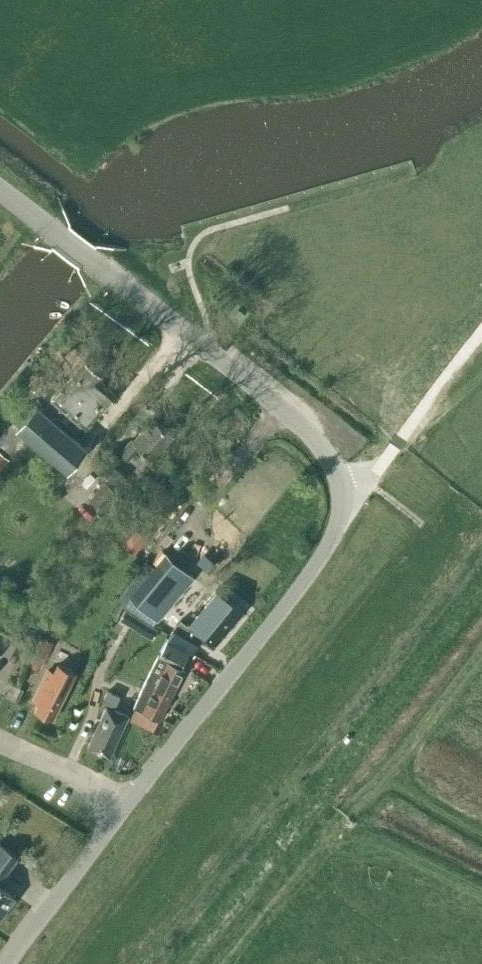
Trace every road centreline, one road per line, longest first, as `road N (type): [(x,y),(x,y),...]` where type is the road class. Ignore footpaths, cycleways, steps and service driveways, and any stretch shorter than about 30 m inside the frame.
road 1 (unclassified): [(126,802),(308,572),(338,524),(342,487),(292,415),(0,189)]
road 2 (unclassified): [(3,963),(126,802)]
road 3 (residential): [(126,802),(0,741)]

